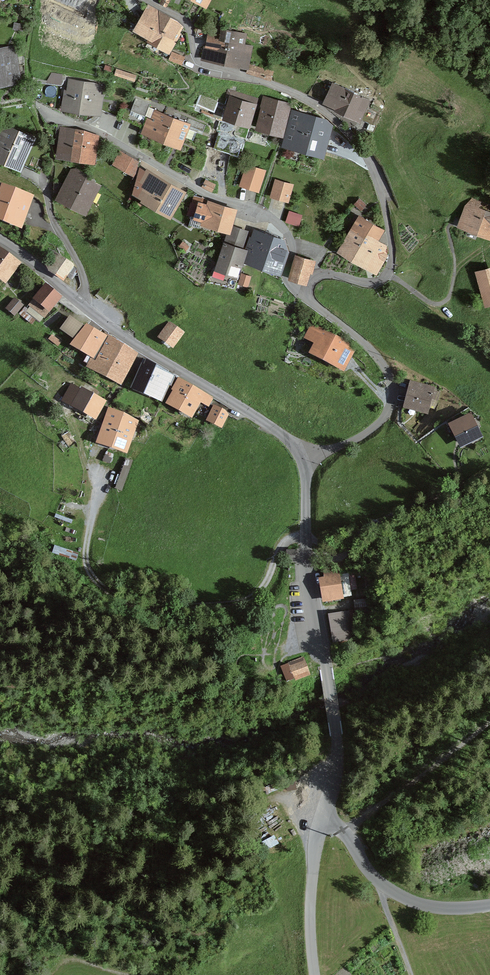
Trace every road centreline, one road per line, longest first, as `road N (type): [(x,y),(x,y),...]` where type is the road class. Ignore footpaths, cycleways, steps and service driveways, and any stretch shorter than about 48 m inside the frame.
road 1 (residential): [(305,295),(327,273),(374,282),(388,273),(386,215),(367,160),(312,103),(201,66),(188,27),(147,0)]
road 2 (residential): [(322,816),(338,760),(307,540),(304,458)]
road 3 (residential): [(31,102),(212,196),(260,210),(286,232),(293,252),(287,281),(305,295)]
road 4 (residential): [(304,458),(260,419),(79,302)]
road 5 (residential): [(305,295),(380,361),(392,403),(361,437),(304,458)]
road 6 (track): [(307,540),(338,558),(366,525),(489,473)]
road 7 (unclassified): [(489,904),(408,899),(376,879),(344,831),(322,816)]
road 8 (residential): [(315,974),(310,898),(322,816)]
road 9 (residential): [(79,302),(82,271),(52,216),(48,188),(23,171)]

